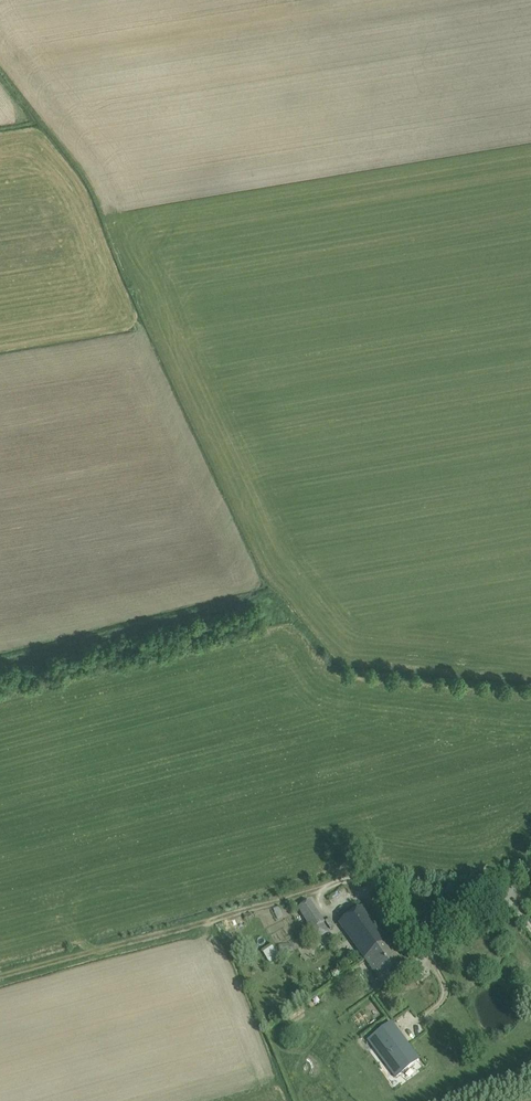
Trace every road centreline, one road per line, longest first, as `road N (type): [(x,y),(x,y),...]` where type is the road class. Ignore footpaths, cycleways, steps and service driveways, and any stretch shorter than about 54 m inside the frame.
road 1 (unclassified): [(426,951),(530,868)]

